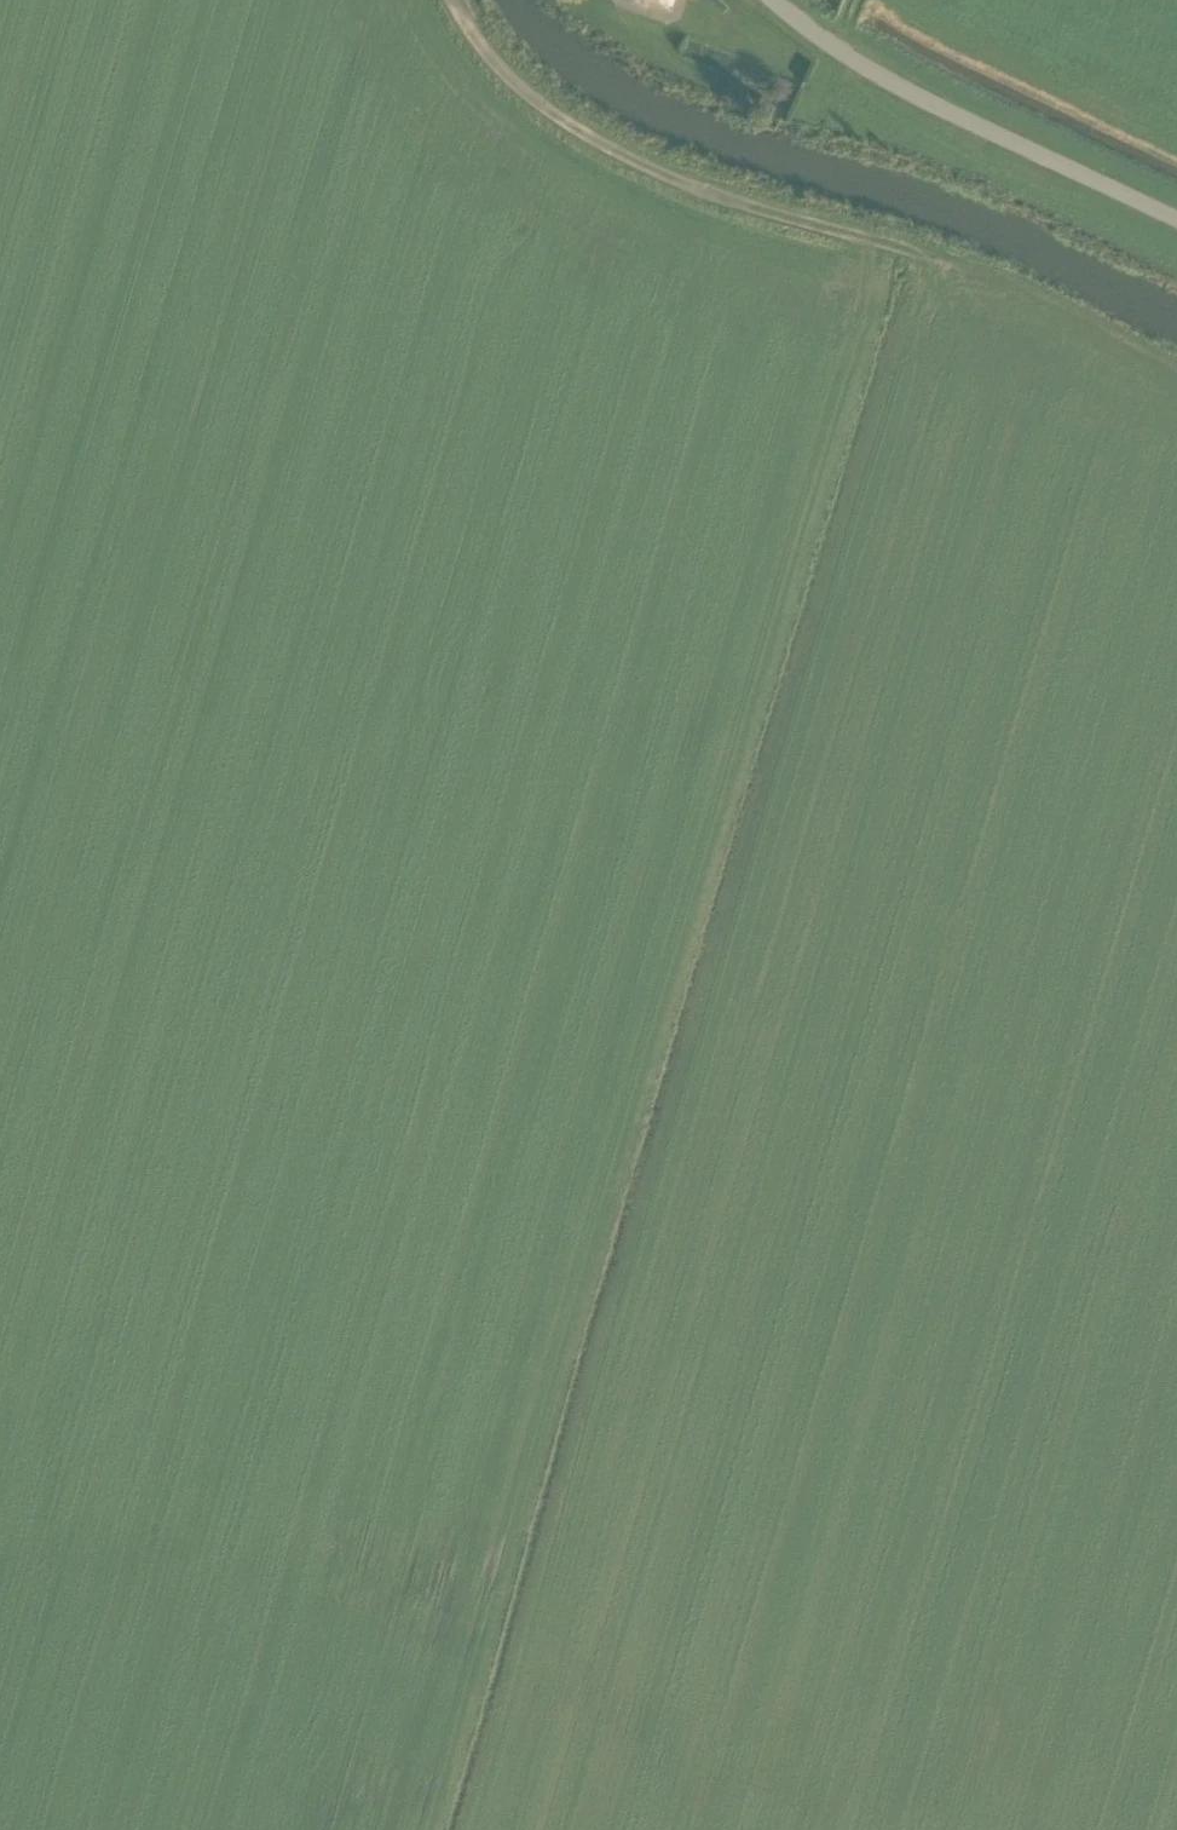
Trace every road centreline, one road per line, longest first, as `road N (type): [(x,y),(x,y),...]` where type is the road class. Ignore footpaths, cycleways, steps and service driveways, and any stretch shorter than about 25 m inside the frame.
road 1 (track): [(452,0),(481,50),(518,87),(609,150),(726,202),(915,255)]
road 2 (unclassified): [(1176,222),(894,89),(769,0)]

